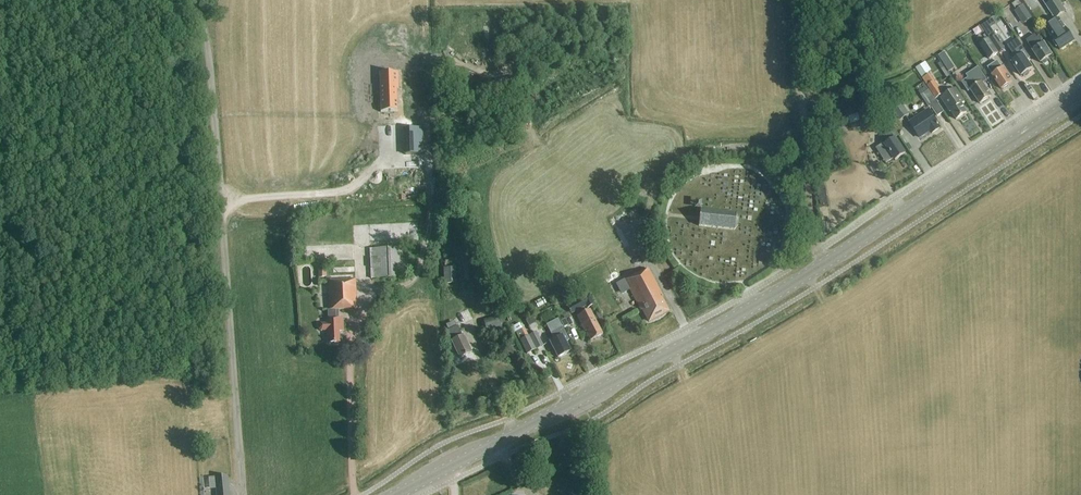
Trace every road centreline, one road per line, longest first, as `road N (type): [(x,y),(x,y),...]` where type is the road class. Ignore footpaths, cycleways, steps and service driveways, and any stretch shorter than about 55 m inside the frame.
road 1 (track): [(195,0),(210,47),(243,494)]
road 2 (primary): [(395,494),(688,344)]
road 3 (primary): [(812,272),(1080,99)]
road 4 (track): [(356,494),(352,331),(364,310),(361,233)]
road 5 (track): [(808,257),(796,0)]
road 6 (track): [(799,151),(692,152),(663,175),(637,232)]
road 7 (primary): [(688,344),(812,272)]

